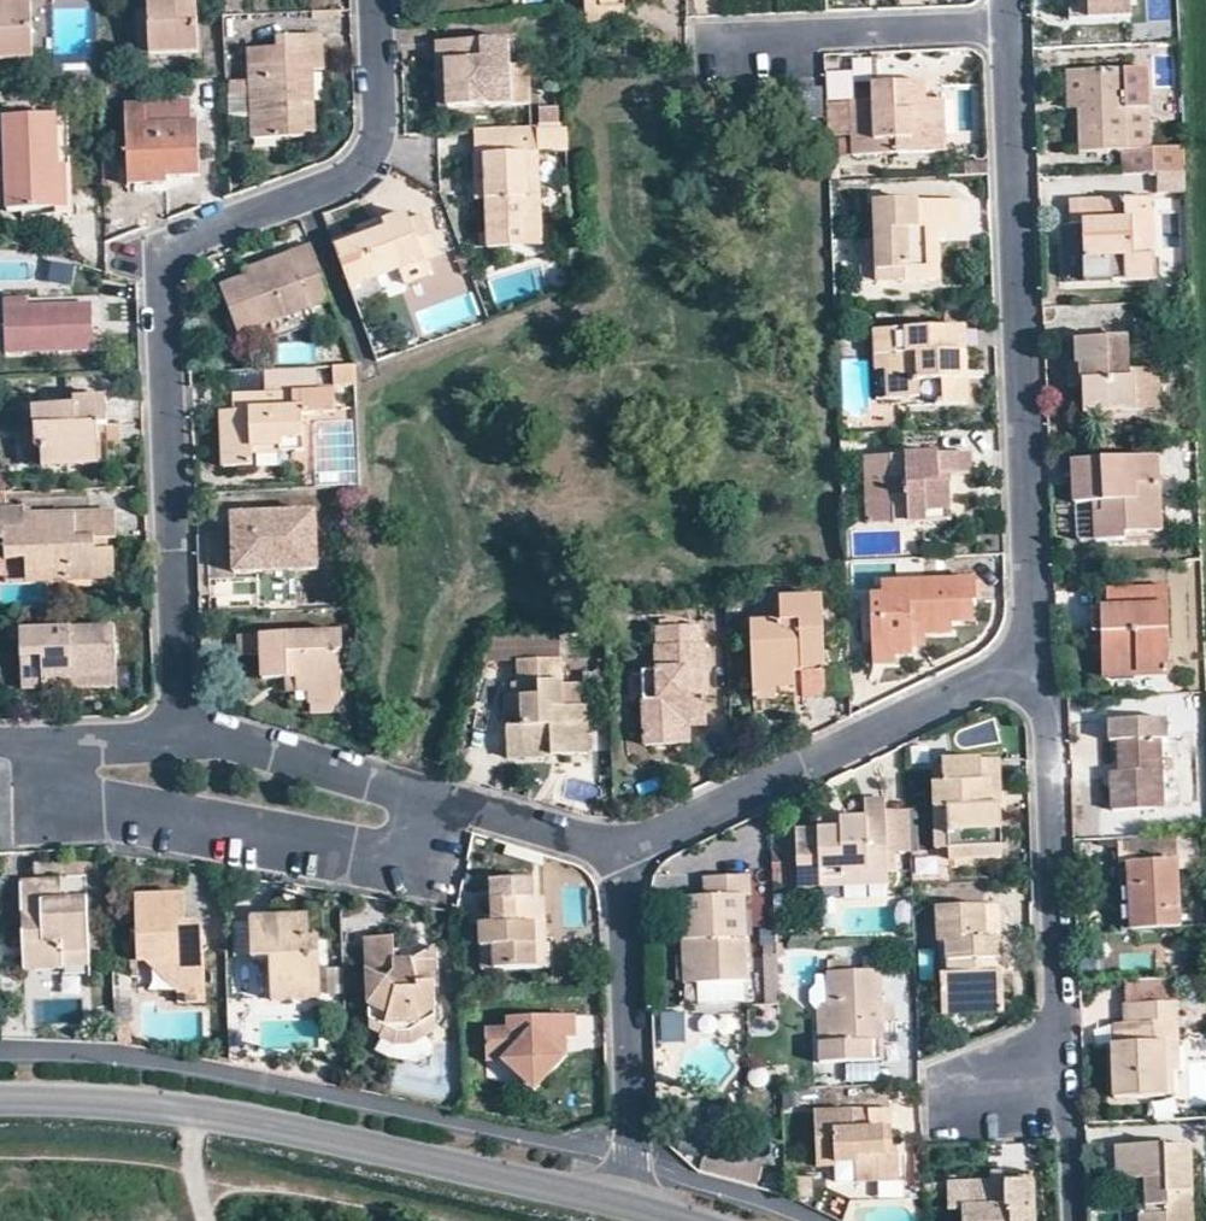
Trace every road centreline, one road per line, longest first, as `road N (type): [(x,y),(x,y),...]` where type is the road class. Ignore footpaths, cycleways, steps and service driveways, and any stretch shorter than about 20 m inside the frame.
road 1 (residential): [(178,740),(166,270),(186,238),(345,183),(381,139),(376,0)]
road 2 (tertiary): [(0,1099),(194,1115),(632,1207)]
road 3 (residential): [(1032,661),(1010,29)]
road 4 (residential): [(1032,661),(1048,706),(1061,1082),(992,1109)]
road 5 (residential): [(178,740),(231,742),(628,855)]
road 6 (residential): [(628,855),(1032,661)]
road 7 (residential): [(632,1207),(628,855)]
road 8 (residential): [(1010,29),(713,44)]
road 9 (residential): [(0,743),(178,740)]

